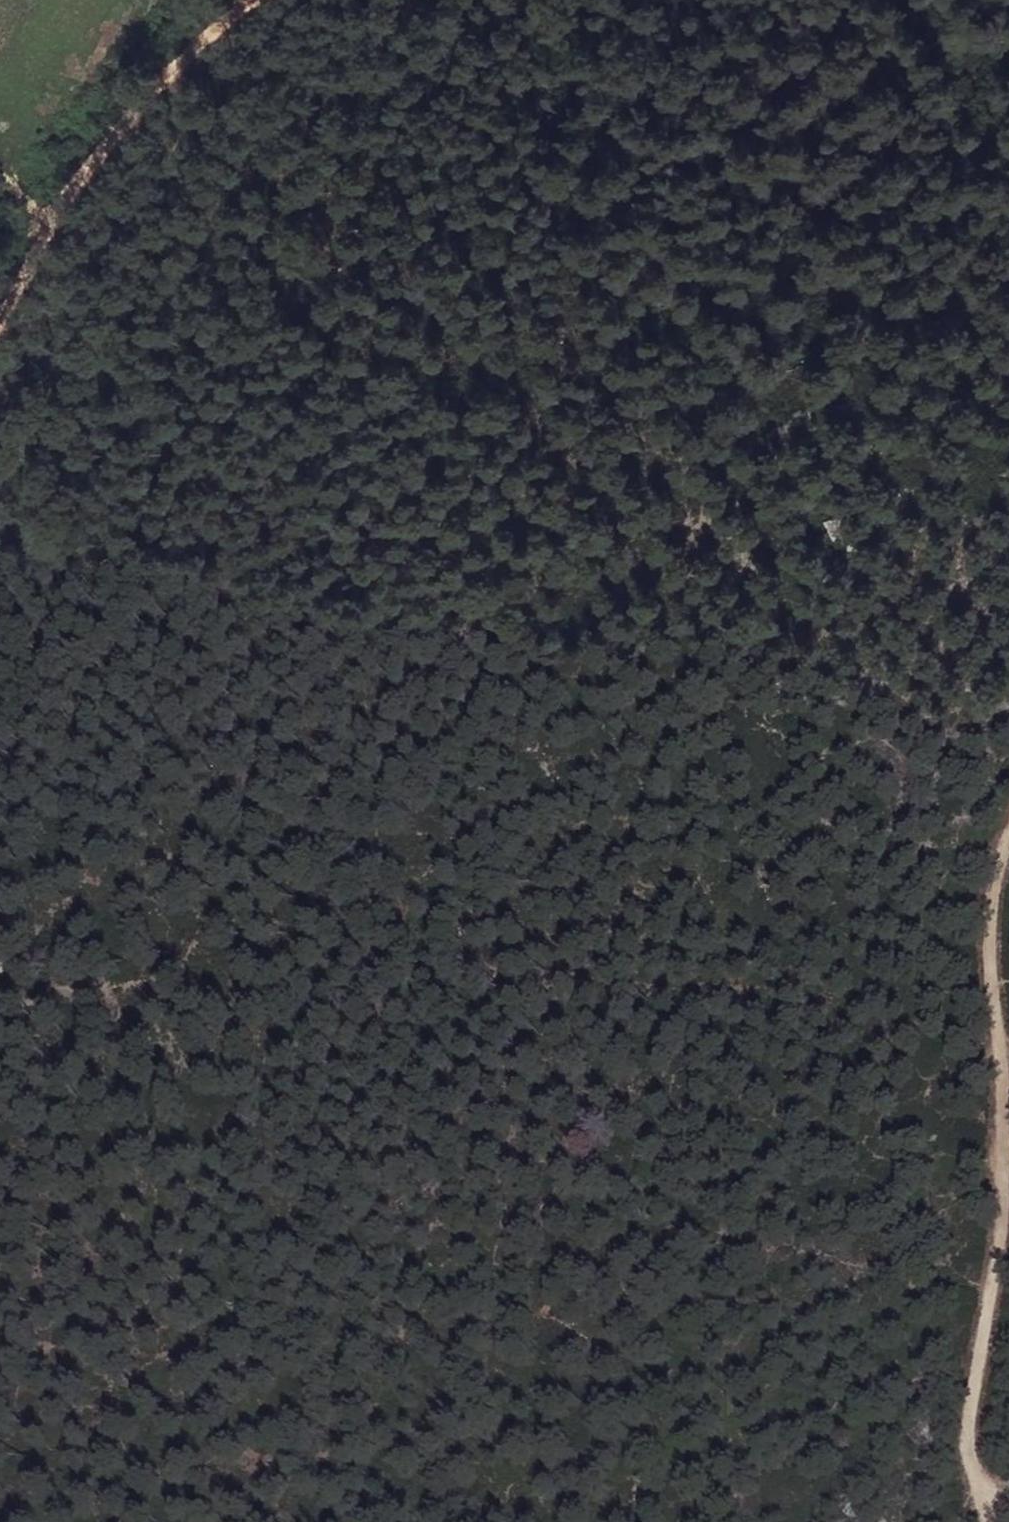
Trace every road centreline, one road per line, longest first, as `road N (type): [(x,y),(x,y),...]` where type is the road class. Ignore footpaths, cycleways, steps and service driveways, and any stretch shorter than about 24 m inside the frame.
road 1 (track): [(1008,847),(984,918),(1001,1168),(959,1431),(978,1521)]
road 2 (track): [(252,0),(133,105),(57,209),(0,309)]

